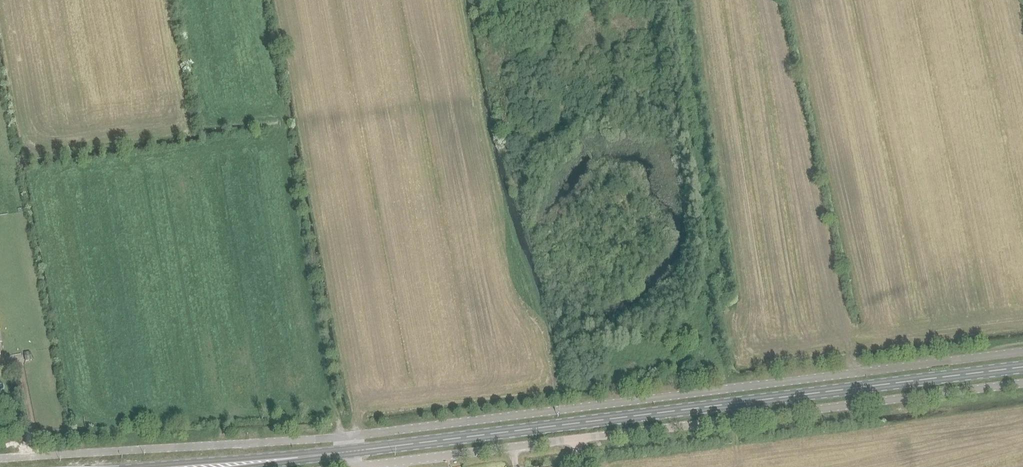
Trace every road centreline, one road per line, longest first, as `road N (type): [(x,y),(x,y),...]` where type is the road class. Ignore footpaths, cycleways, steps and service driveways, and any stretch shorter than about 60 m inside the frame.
road 1 (unclassified): [(350,436),(1022,350)]
road 2 (primary): [(352,451),(1022,369)]
road 3 (unclassified): [(577,438),(1022,383)]
road 4 (unclassified): [(0,459),(350,436)]
road 5 (unclassified): [(354,466),(577,438)]
road 6 (primary): [(310,456),(134,466)]

